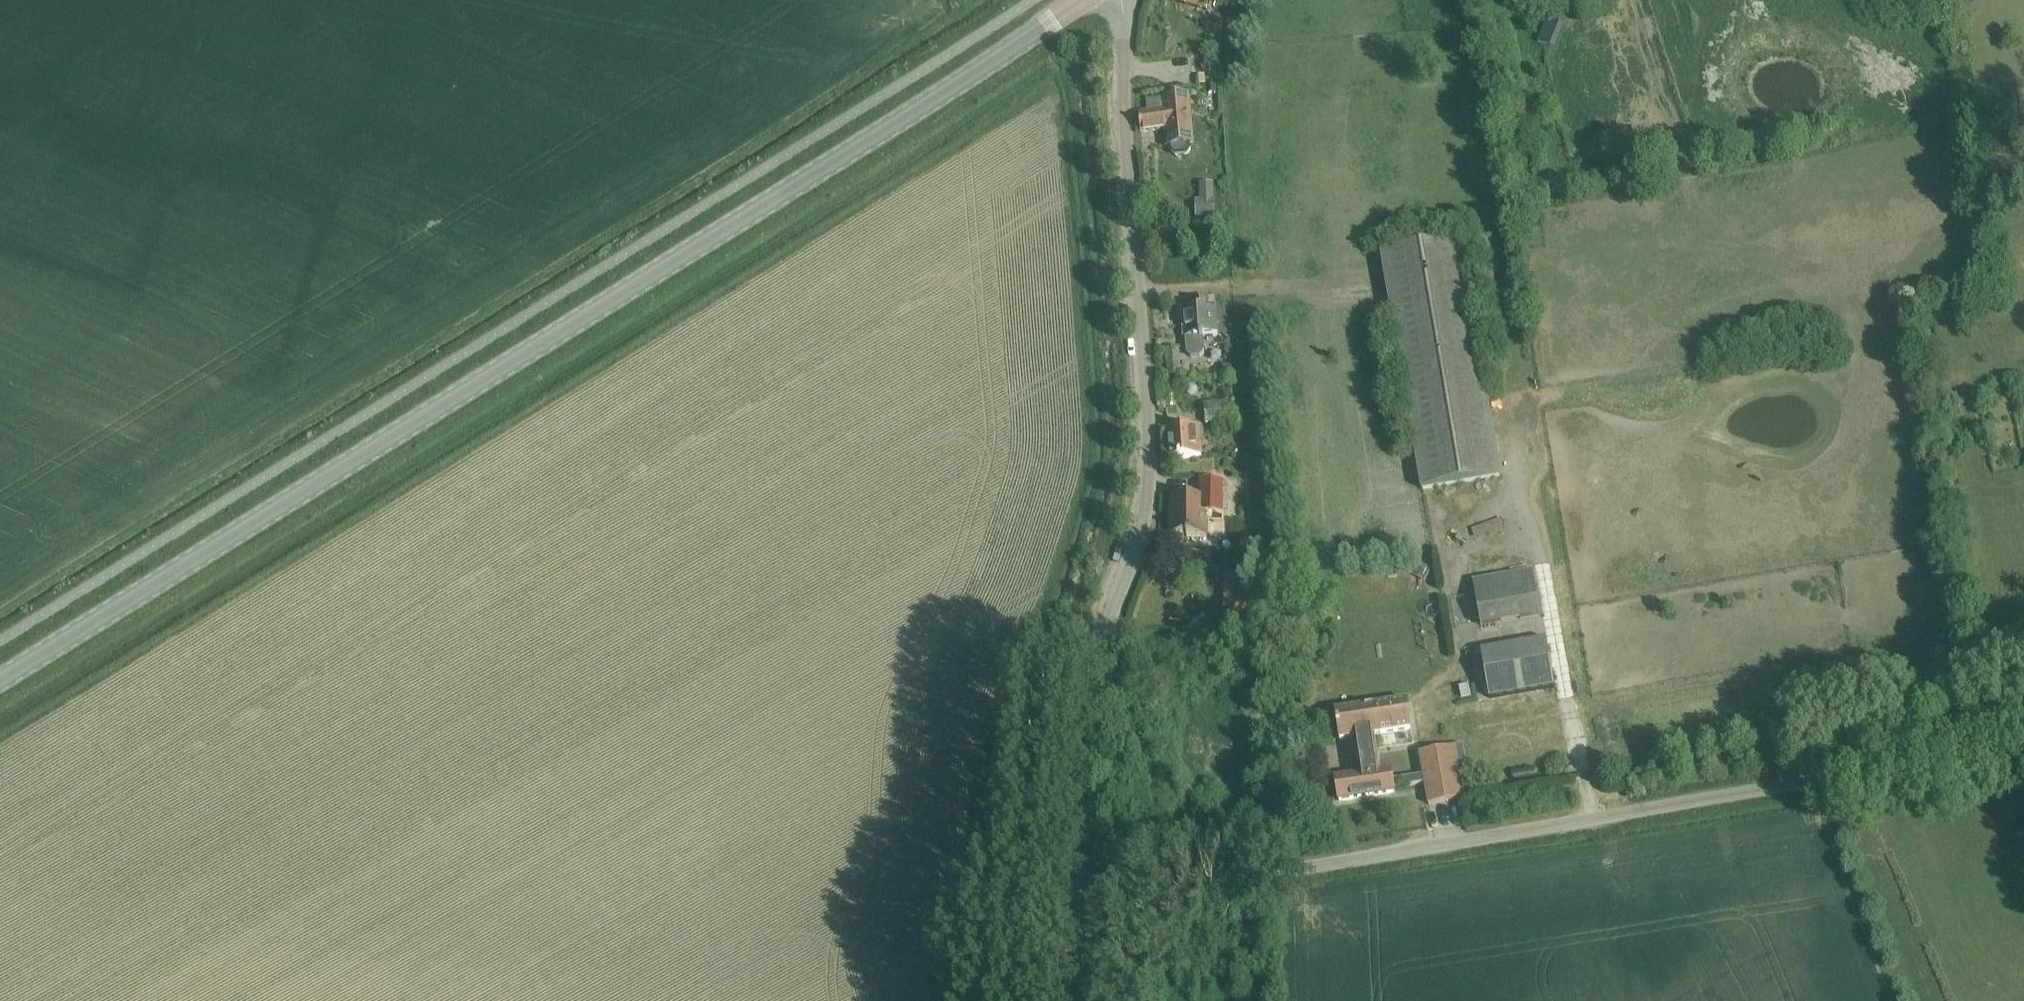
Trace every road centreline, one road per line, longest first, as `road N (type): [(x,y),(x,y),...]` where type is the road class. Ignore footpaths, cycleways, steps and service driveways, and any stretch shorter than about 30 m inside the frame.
road 1 (secondary): [(0,699),(286,527),(1080,0)]
road 2 (unclassified): [(1064,893),(1312,864),(2023,747)]
road 3 (unclassified): [(1064,893),(1084,701),(1150,502),(1123,0)]

